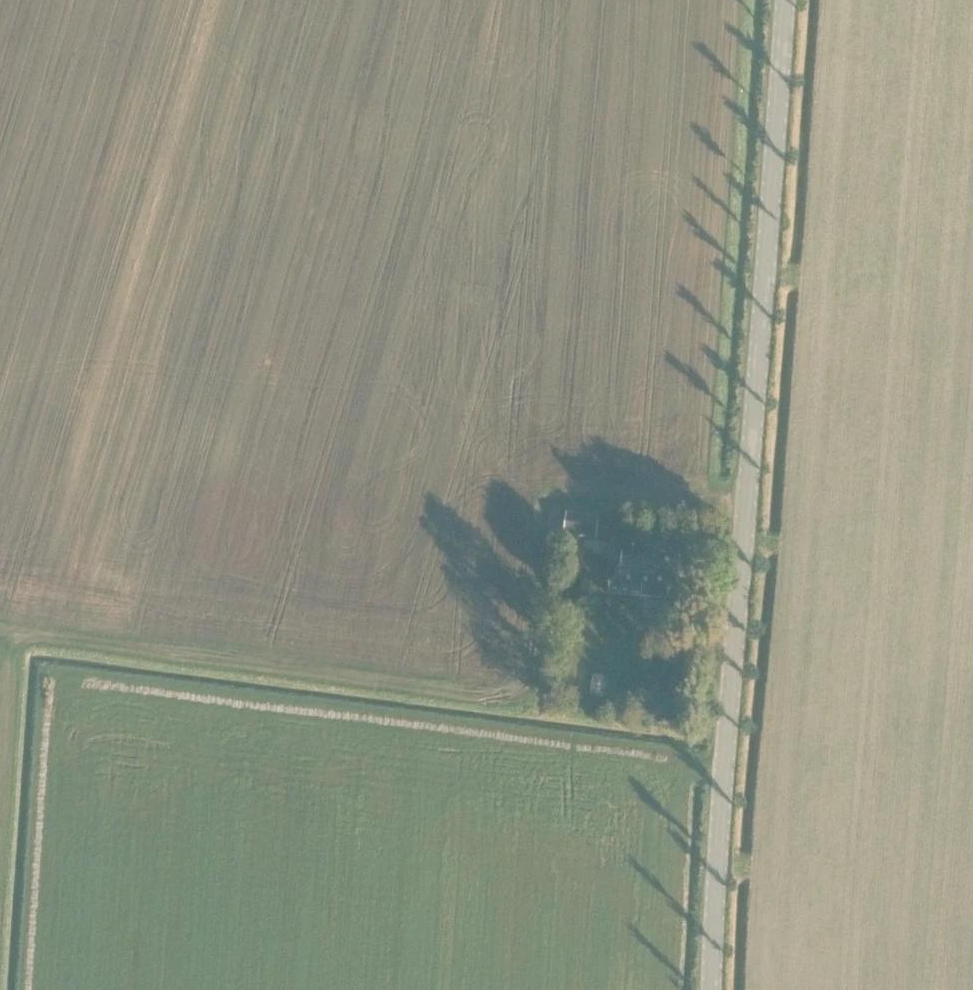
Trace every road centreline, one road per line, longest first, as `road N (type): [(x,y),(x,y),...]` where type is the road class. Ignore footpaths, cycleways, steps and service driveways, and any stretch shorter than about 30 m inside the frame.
road 1 (tertiary): [(714,989),(779,0)]

